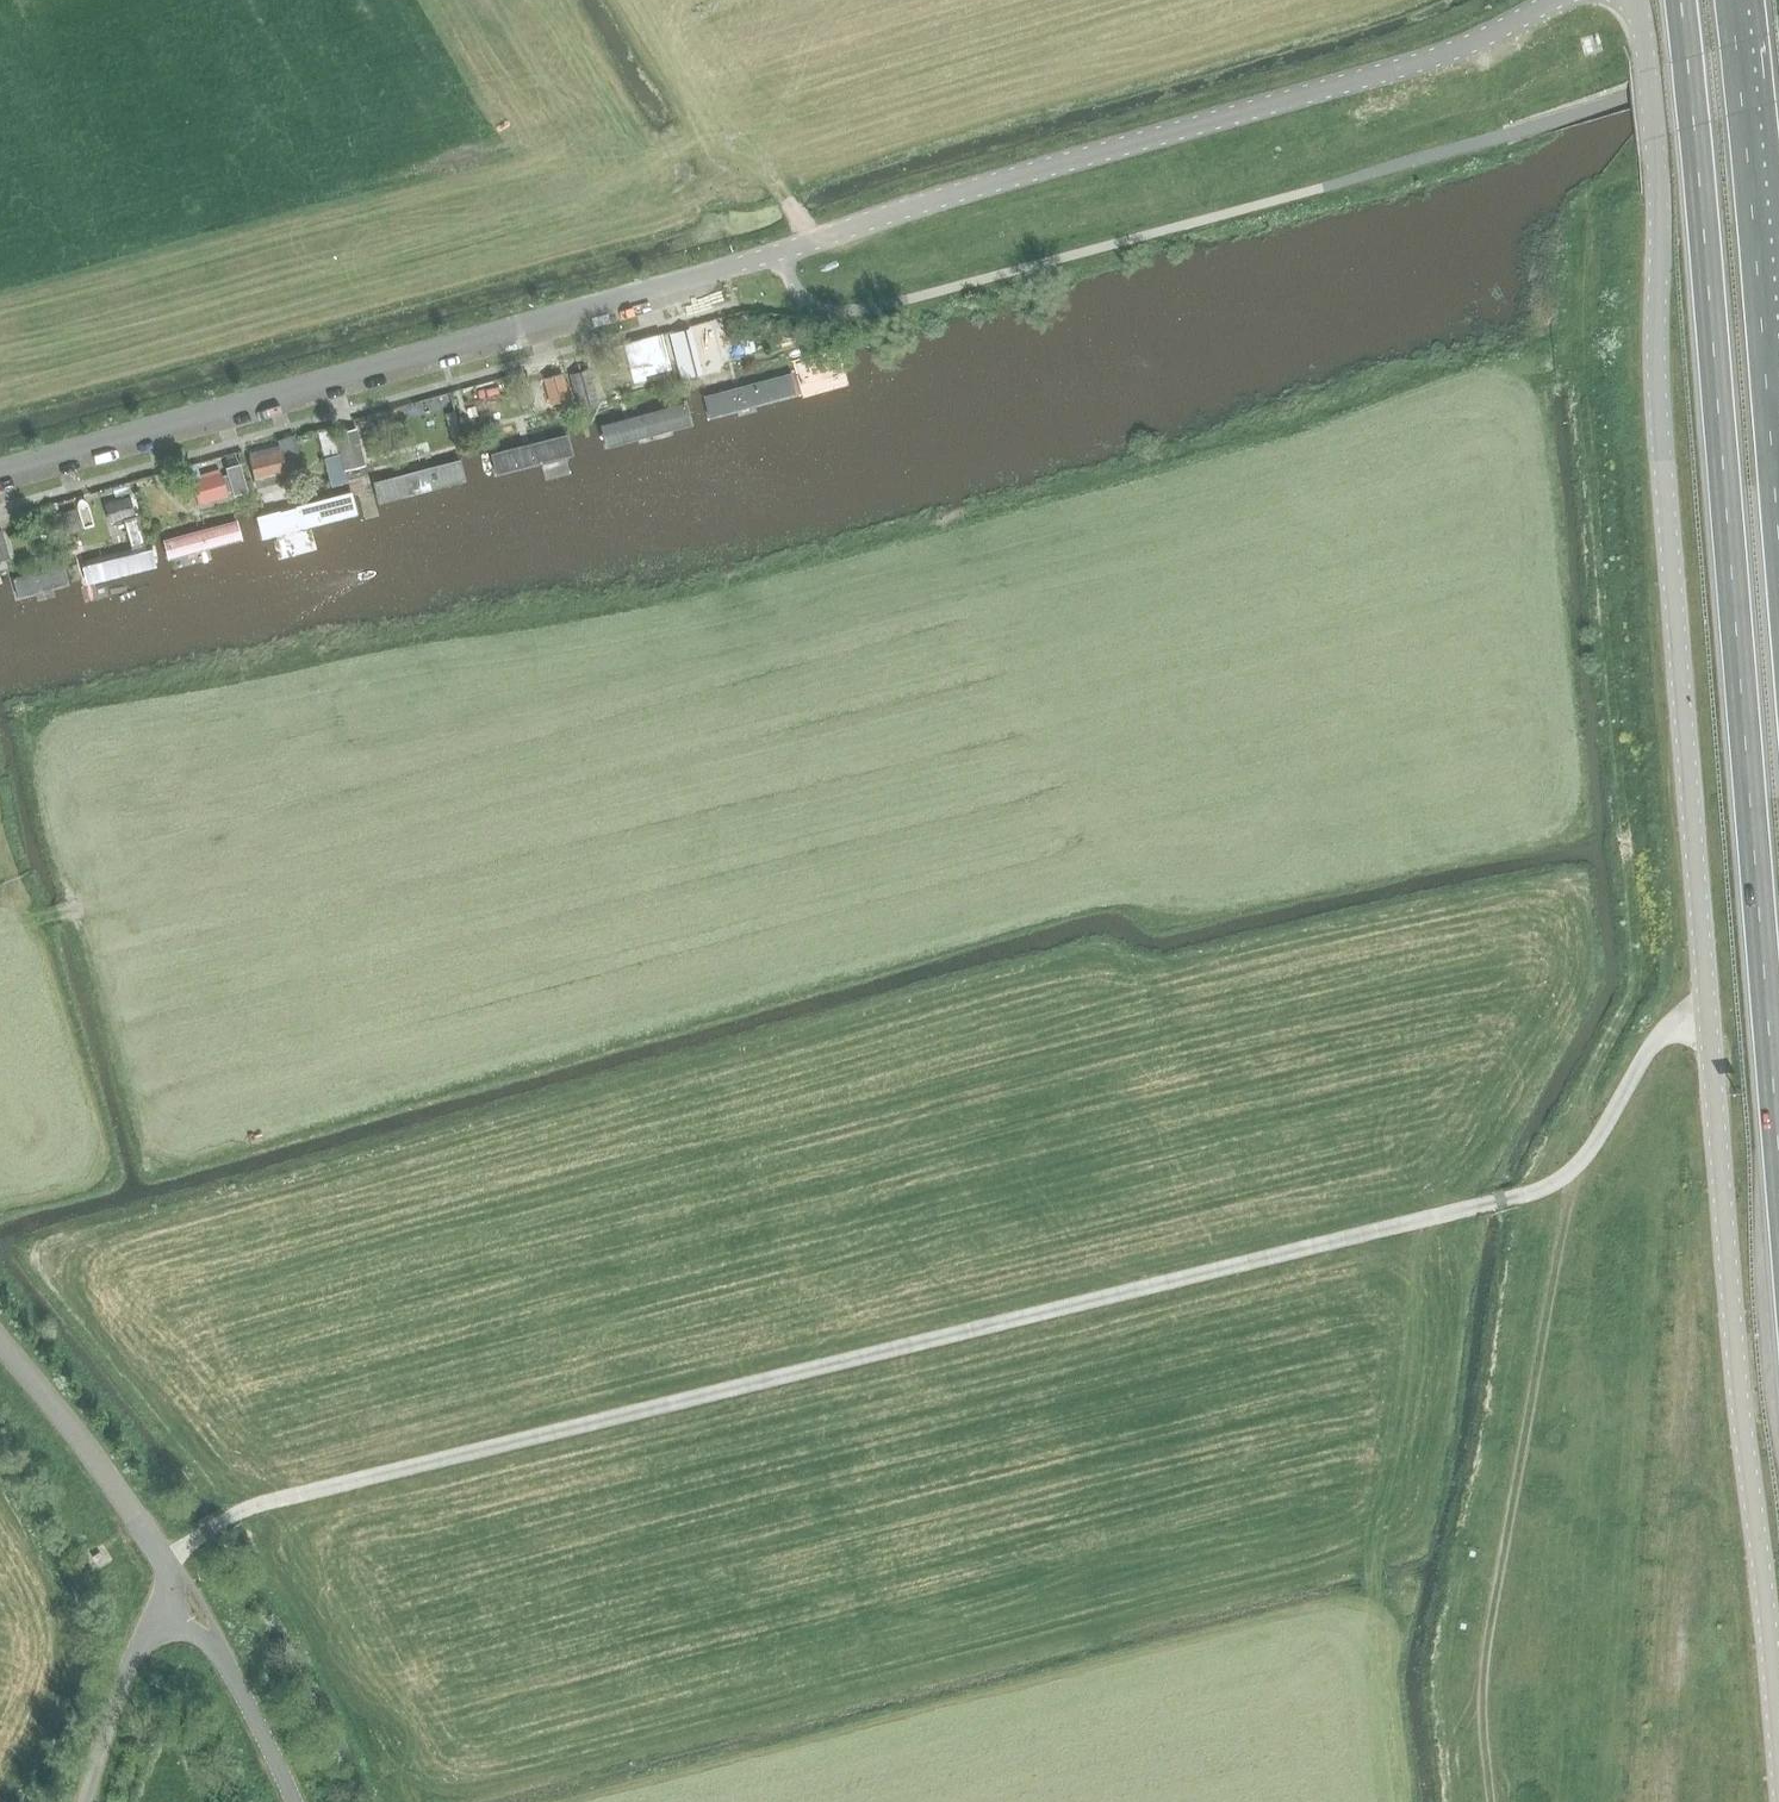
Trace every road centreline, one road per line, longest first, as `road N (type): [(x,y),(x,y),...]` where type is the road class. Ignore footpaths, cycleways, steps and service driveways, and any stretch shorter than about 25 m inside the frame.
road 1 (unclassified): [(1635,0),(1652,138),(1653,376),(1739,1418),(1778,1790)]
road 2 (track): [(163,1558),(268,1502),(1555,1185),(1583,1162),(1646,1058),(1670,1034),(1708,1023)]
road 3 (unclassified): [(1558,0),(1404,66),(945,197),(778,253),(0,468)]
road 4 (trunk): [(1680,0),(1778,1161)]
road 5 (track): [(1573,1170),(1487,1640),(1483,1723),(1491,1801)]
road 6 (trunk): [(1778,514),(1731,0)]
road 7 (unclassified): [(171,1618),(163,1558),(0,1340)]
road 8 (unclassified): [(171,1618),(126,1670),(85,1801)]

